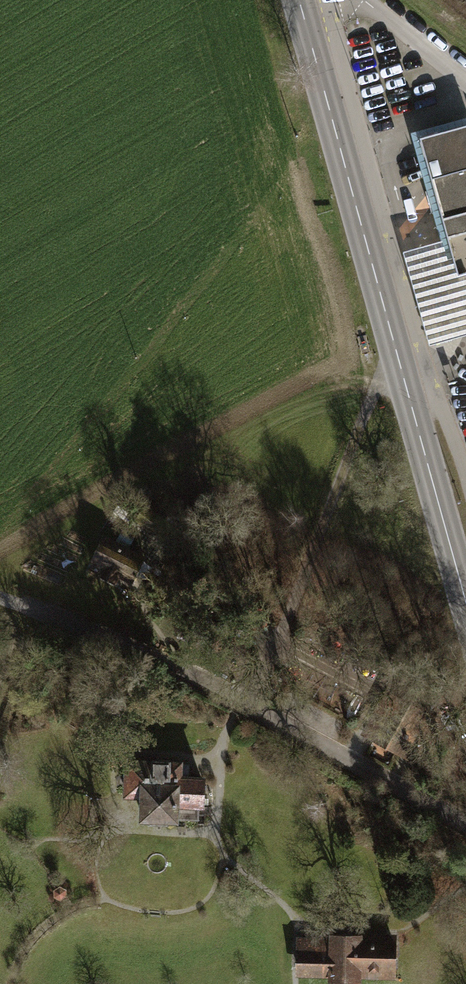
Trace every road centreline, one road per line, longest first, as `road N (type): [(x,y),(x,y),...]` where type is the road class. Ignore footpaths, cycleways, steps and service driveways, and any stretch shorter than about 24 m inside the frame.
road 1 (primary): [(302,8),(465,604)]
road 2 (track): [(465,824),(245,703),(0,593)]
road 3 (track): [(245,703),(377,386),(402,370)]

